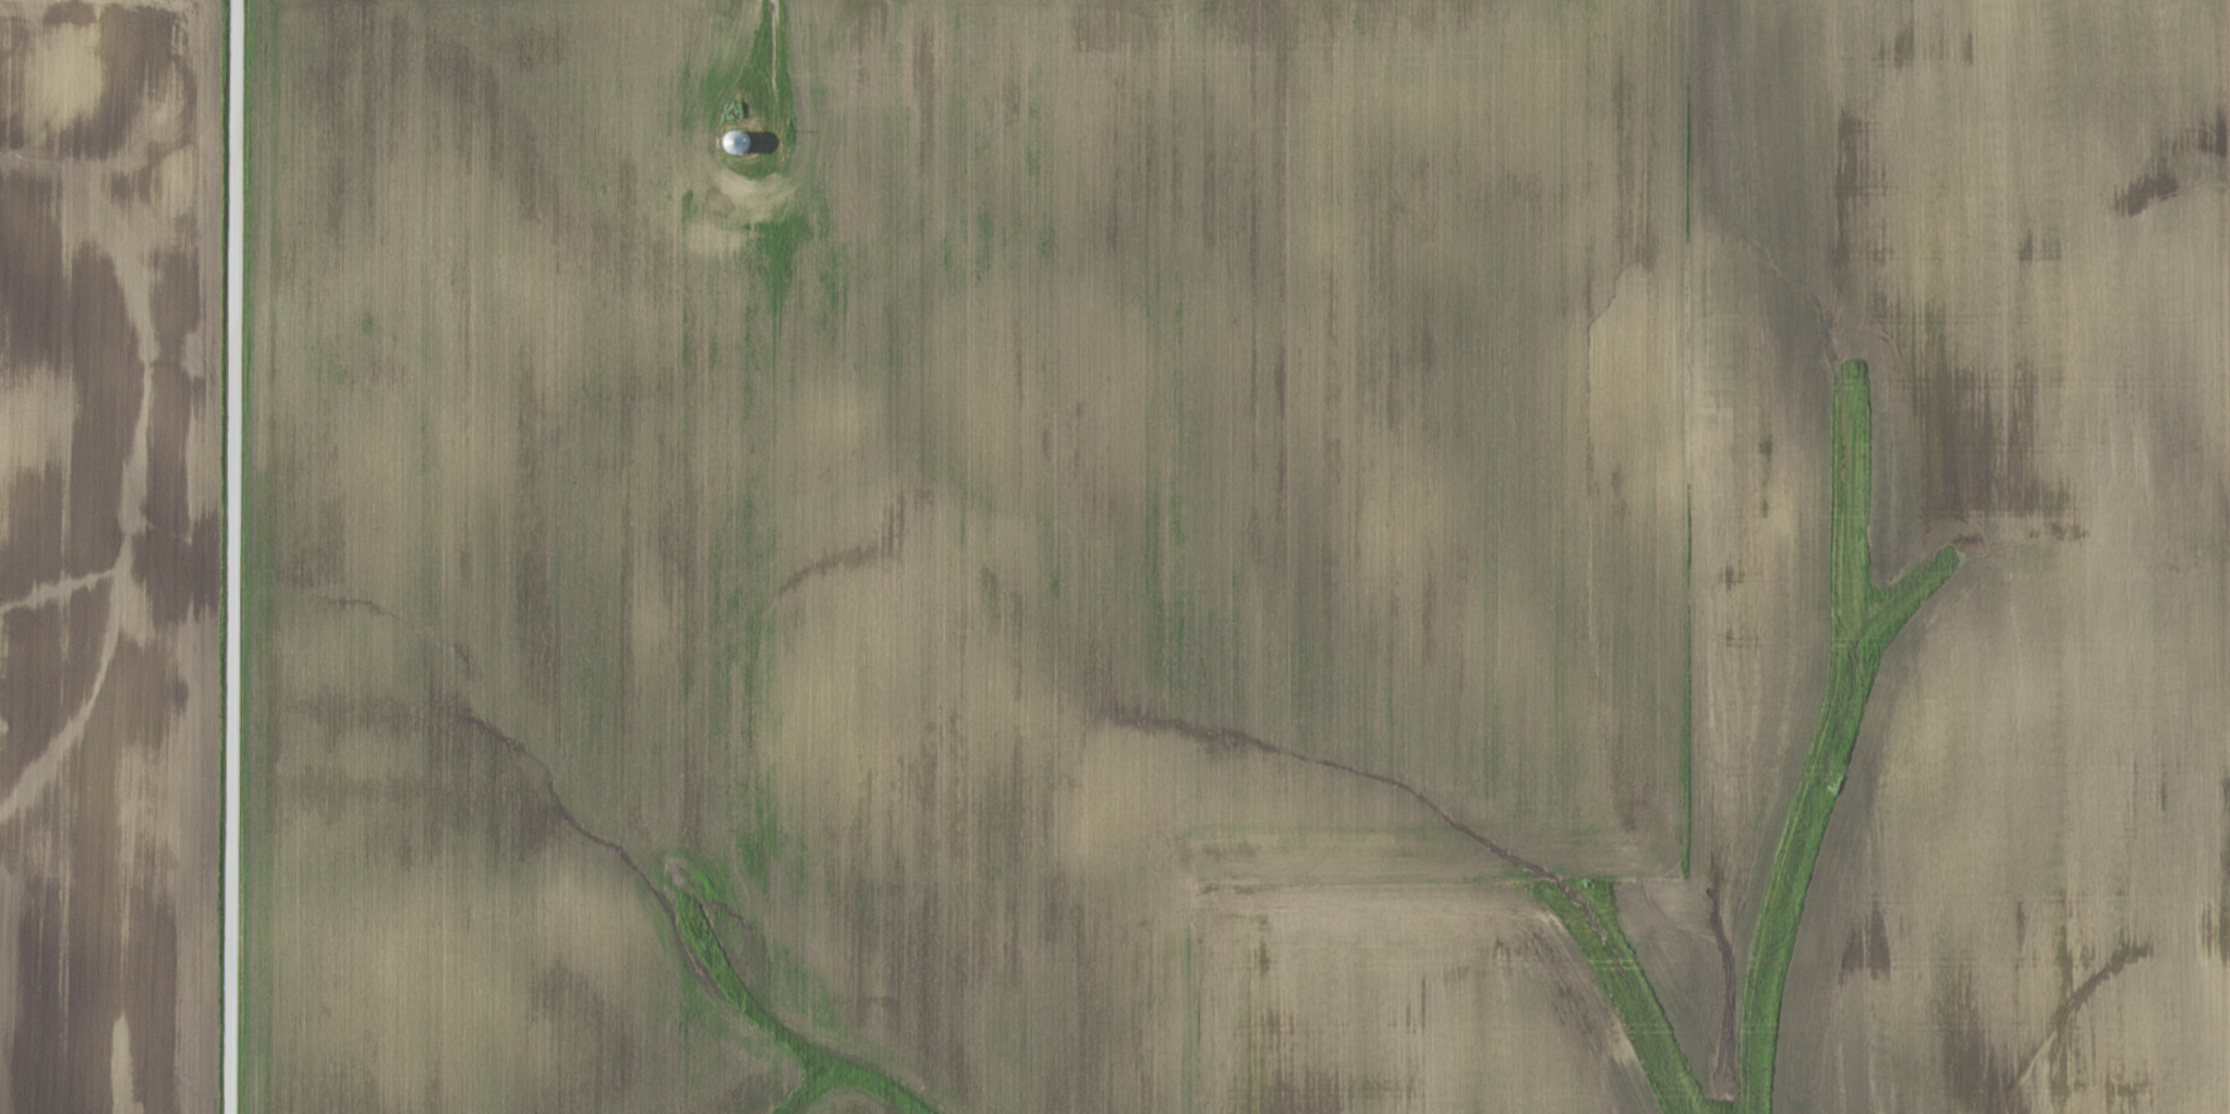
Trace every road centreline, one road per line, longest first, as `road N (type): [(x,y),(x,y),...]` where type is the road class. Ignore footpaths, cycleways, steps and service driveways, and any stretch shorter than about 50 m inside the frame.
road 1 (residential): [(240,1113),(247,0)]

